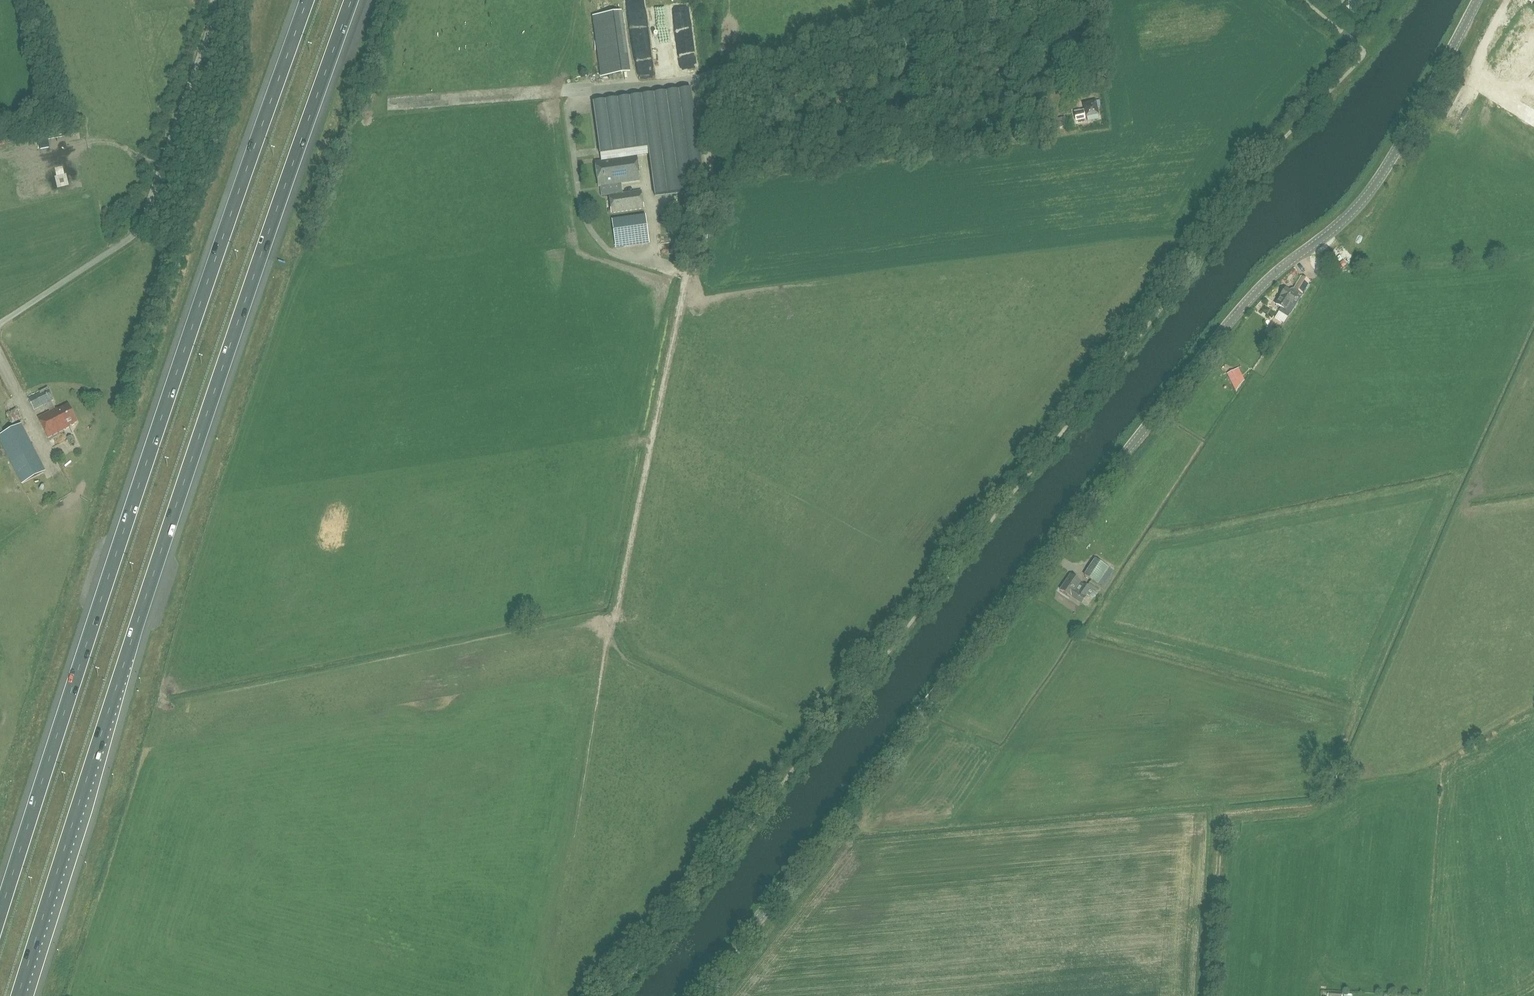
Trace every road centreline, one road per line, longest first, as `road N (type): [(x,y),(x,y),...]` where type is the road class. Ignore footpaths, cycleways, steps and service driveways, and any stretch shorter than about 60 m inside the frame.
road 1 (tertiary): [(696,995),(1225,327),(1366,196),(1476,0)]
road 2 (motorway): [(18,995),(352,0)]
road 3 (motorway): [(306,0),(0,913)]
road 4 (track): [(615,621),(710,170),(699,78)]
road 5 (track): [(877,20),(893,64),(905,68),(963,54),(1055,17),(1072,21),(1077,41),(1062,86),(1037,121),(1013,130),(915,142),(905,129),(897,70)]
road 6 (unclassified): [(0,322),(138,228),(213,0)]
road 7 (track): [(393,102),(692,79)]
road 8 (unclassified): [(692,79),(942,0)]

